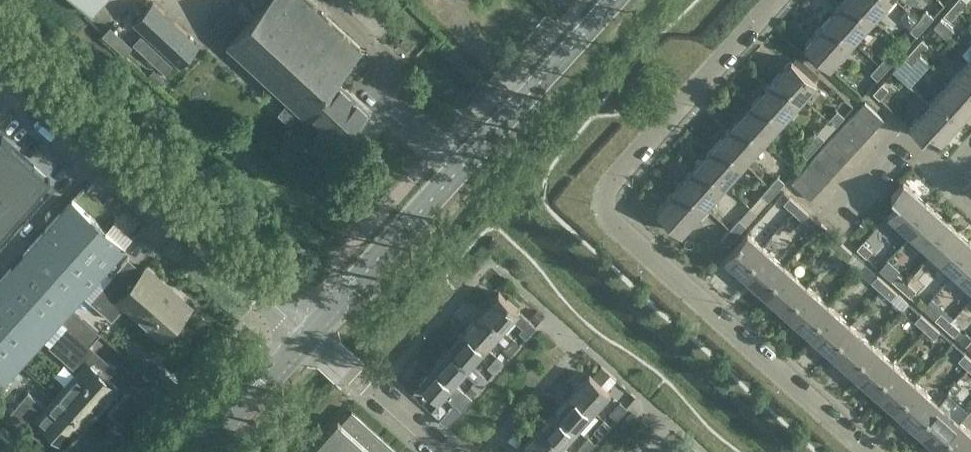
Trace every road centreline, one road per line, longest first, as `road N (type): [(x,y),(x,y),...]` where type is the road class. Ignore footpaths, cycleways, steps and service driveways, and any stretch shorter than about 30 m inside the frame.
road 1 (residential): [(862,451),(612,225),(615,185),(776,0)]
road 2 (tertiary): [(305,335),(610,0)]
road 3 (unclassified): [(305,335),(0,58)]
road 4 (residential): [(439,451),(305,335)]
road 5 (tertiary): [(201,451),(305,335)]

